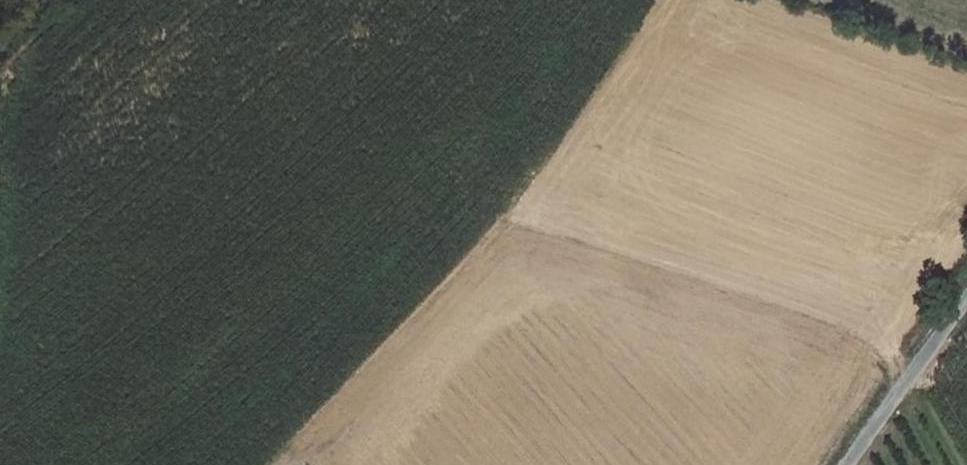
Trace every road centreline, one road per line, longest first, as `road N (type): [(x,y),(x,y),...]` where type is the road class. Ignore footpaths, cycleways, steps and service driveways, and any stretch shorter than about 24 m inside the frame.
road 1 (unclassified): [(845,464),(966,293)]

